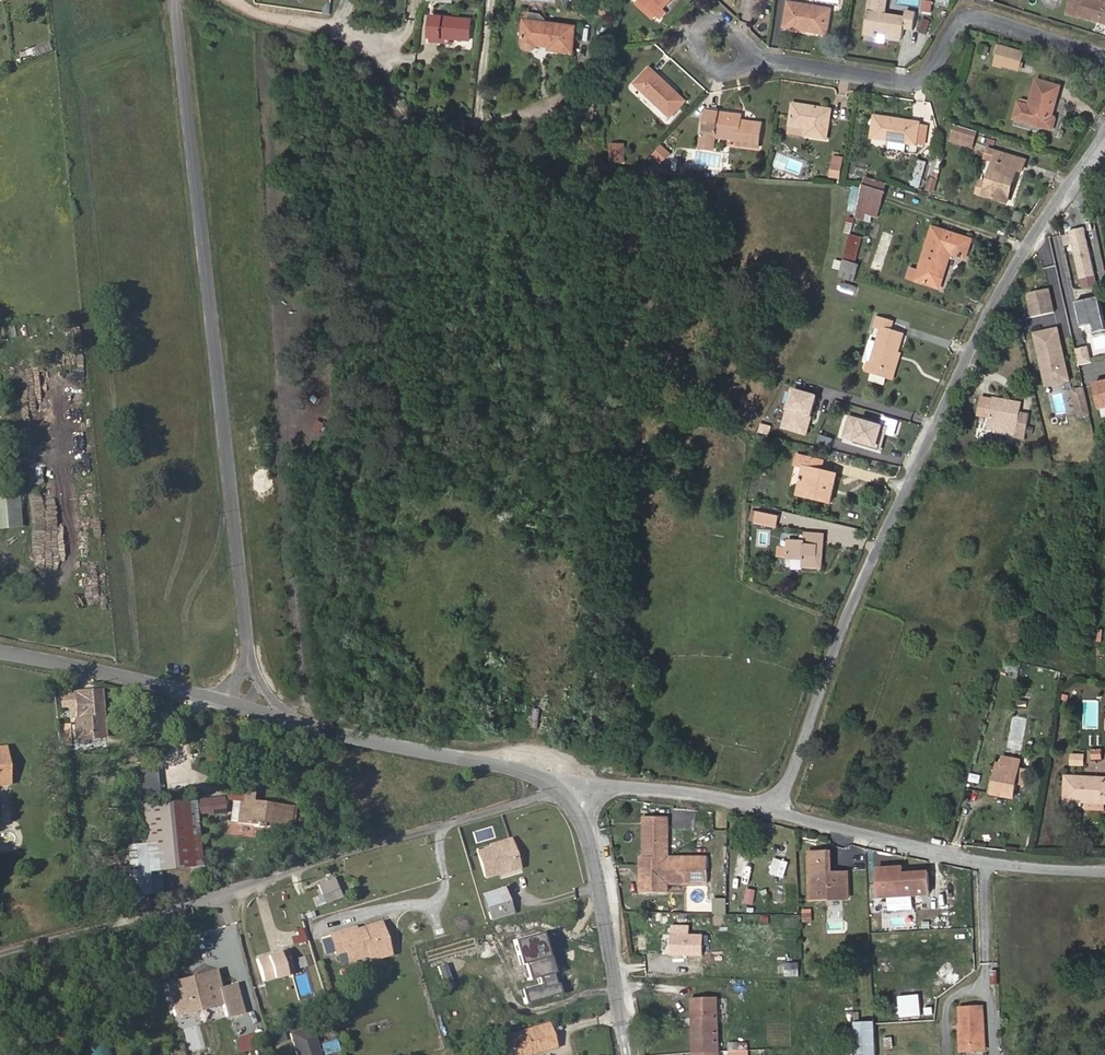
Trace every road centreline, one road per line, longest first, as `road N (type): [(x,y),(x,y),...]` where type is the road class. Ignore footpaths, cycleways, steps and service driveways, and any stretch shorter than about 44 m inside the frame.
road 1 (residential): [(777,813),(846,617),(972,348),(1025,249),(1104,134)]
road 2 (residential): [(248,658),(174,0)]
road 3 (residential): [(0,957),(562,791)]
road 4 (residential): [(1104,55),(975,18),(964,20),(928,73),(912,83),(723,50)]
road 5 (residential): [(1104,871),(992,864),(777,813)]
road 6 (residential): [(483,128),(406,115),(378,54),(330,26),(234,0)]
road 7 (residential): [(562,791),(503,765),(284,718)]
road 8 (residential): [(625,1054),(586,834),(562,791)]
road 9 (residential): [(221,702),(0,651)]
road 10 (residential): [(777,813),(666,791),(562,791)]

